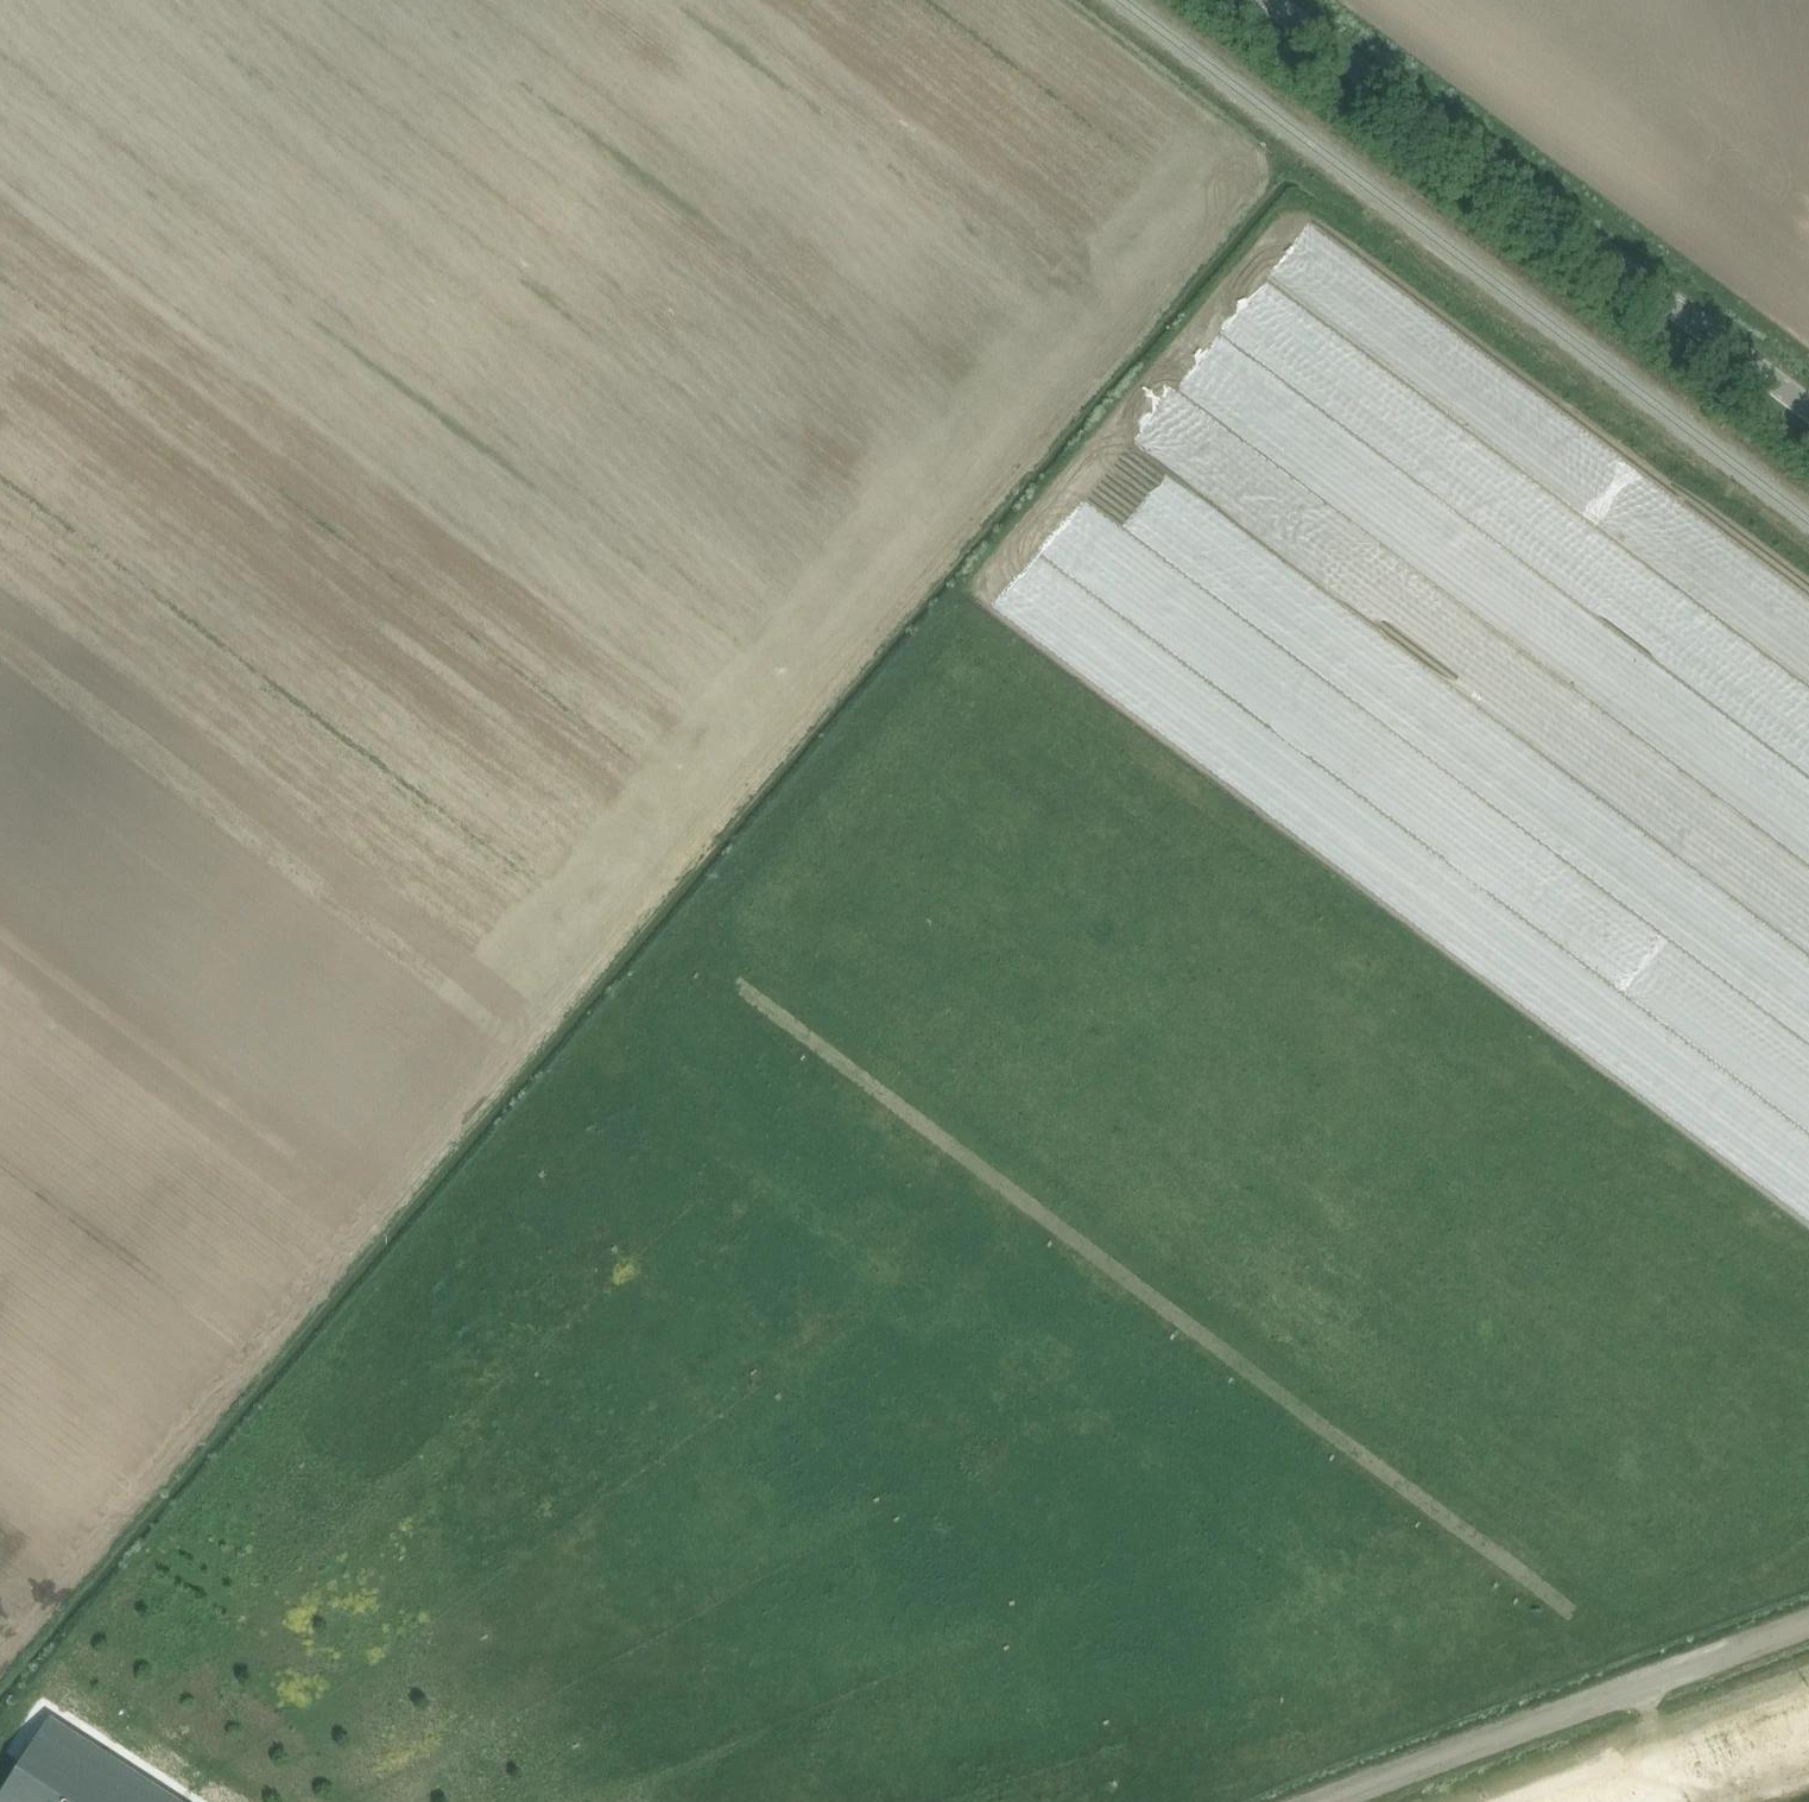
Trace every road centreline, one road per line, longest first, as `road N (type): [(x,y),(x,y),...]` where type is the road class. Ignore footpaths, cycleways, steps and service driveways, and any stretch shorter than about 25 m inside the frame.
road 1 (unclassified): [(1808,413),(1266,0)]
road 2 (unclassified): [(1317,1801),(1808,1622)]

